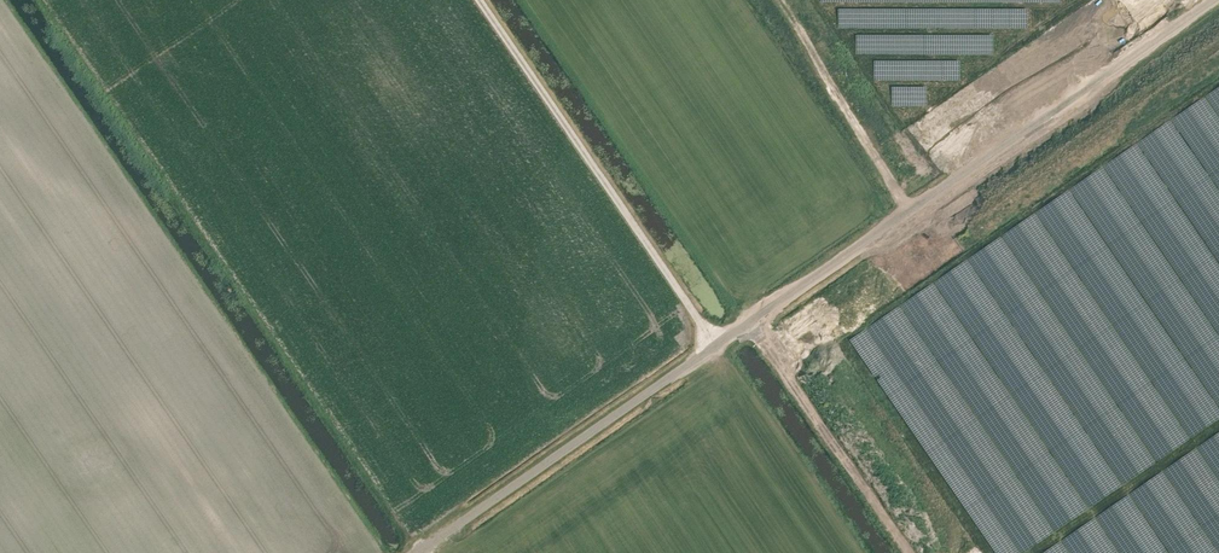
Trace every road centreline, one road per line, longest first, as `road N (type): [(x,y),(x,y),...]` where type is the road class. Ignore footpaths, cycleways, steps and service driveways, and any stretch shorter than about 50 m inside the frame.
road 1 (unclassified): [(418,552),(1214,0)]
road 2 (track): [(477,0),(716,346)]
road 3 (track): [(780,0),(912,210)]

